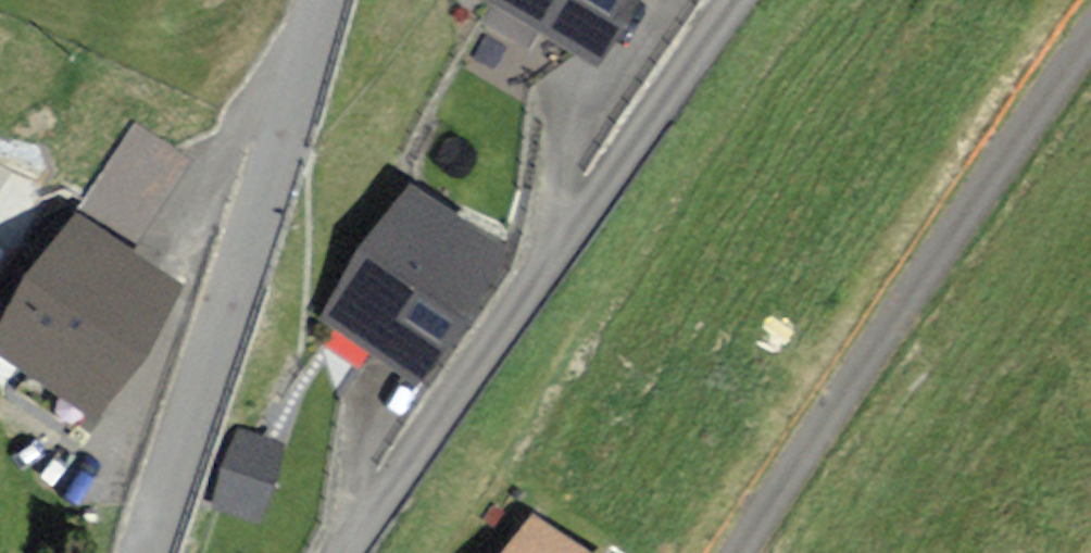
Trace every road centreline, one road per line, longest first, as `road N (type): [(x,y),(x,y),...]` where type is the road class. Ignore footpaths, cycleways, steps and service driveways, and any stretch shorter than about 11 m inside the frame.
road 1 (residential): [(730,0),(338,552)]
road 2 (residential): [(738,552),(1090,33)]
road 3 (residential): [(321,0),(144,552)]

